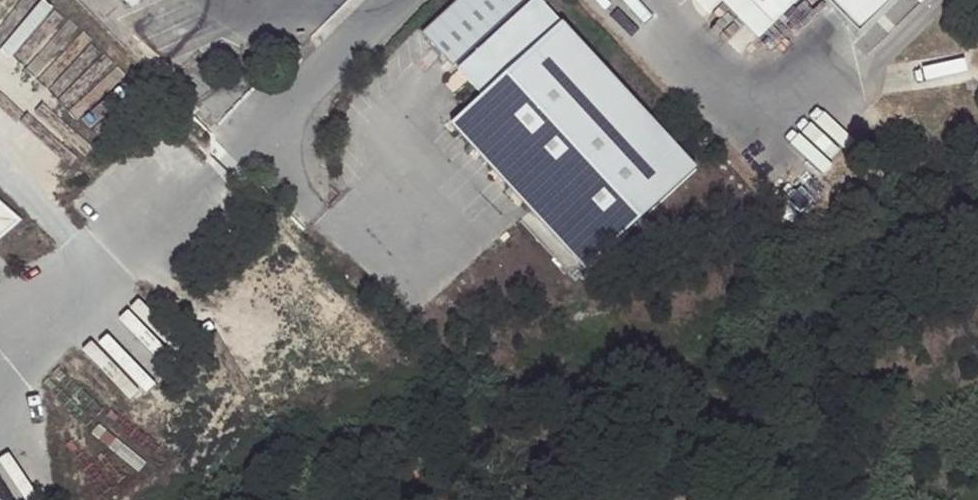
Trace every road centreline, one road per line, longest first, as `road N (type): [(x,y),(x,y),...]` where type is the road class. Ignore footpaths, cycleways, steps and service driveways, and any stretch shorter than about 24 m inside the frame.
road 1 (unclassified): [(251,138),(392,0)]

